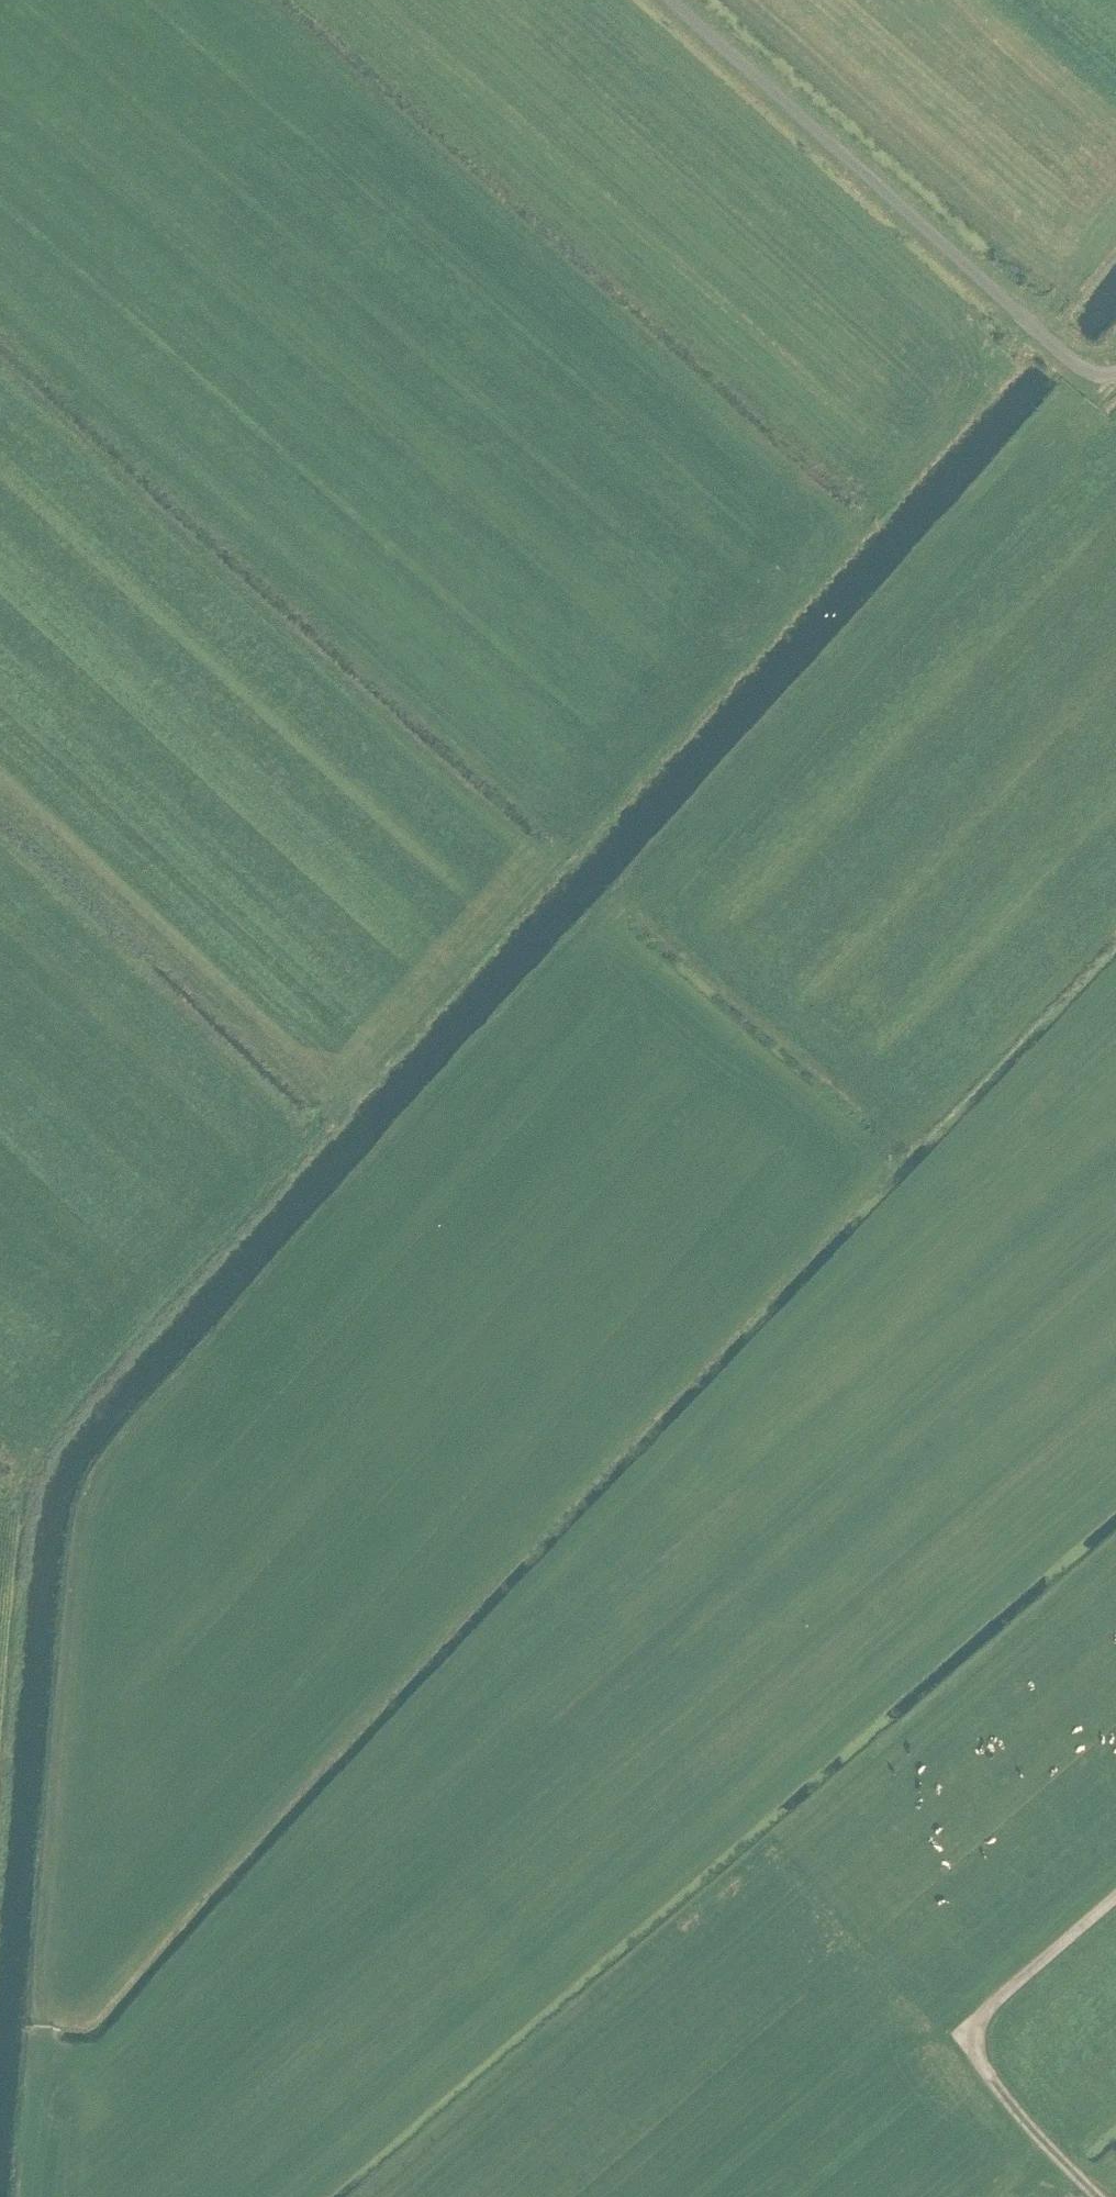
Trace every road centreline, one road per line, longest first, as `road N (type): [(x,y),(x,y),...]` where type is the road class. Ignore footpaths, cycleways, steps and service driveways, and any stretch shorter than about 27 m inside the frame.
road 1 (unclassified): [(669,0),(1067,358),(1115,368)]
road 2 (track): [(1115,1897),(983,2014),(973,2044),(1014,2109),(1098,2196)]

